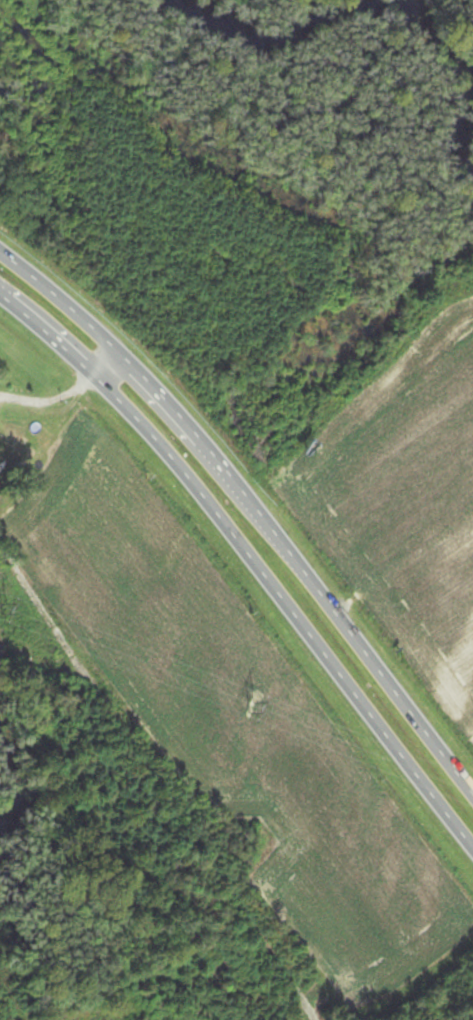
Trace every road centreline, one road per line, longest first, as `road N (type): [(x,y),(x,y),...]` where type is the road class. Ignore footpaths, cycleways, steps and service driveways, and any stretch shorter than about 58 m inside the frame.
road 1 (trunk): [(0,298),(158,444),(472,852)]
road 2 (trunk): [(472,796),(184,421),(122,356),(0,254)]

